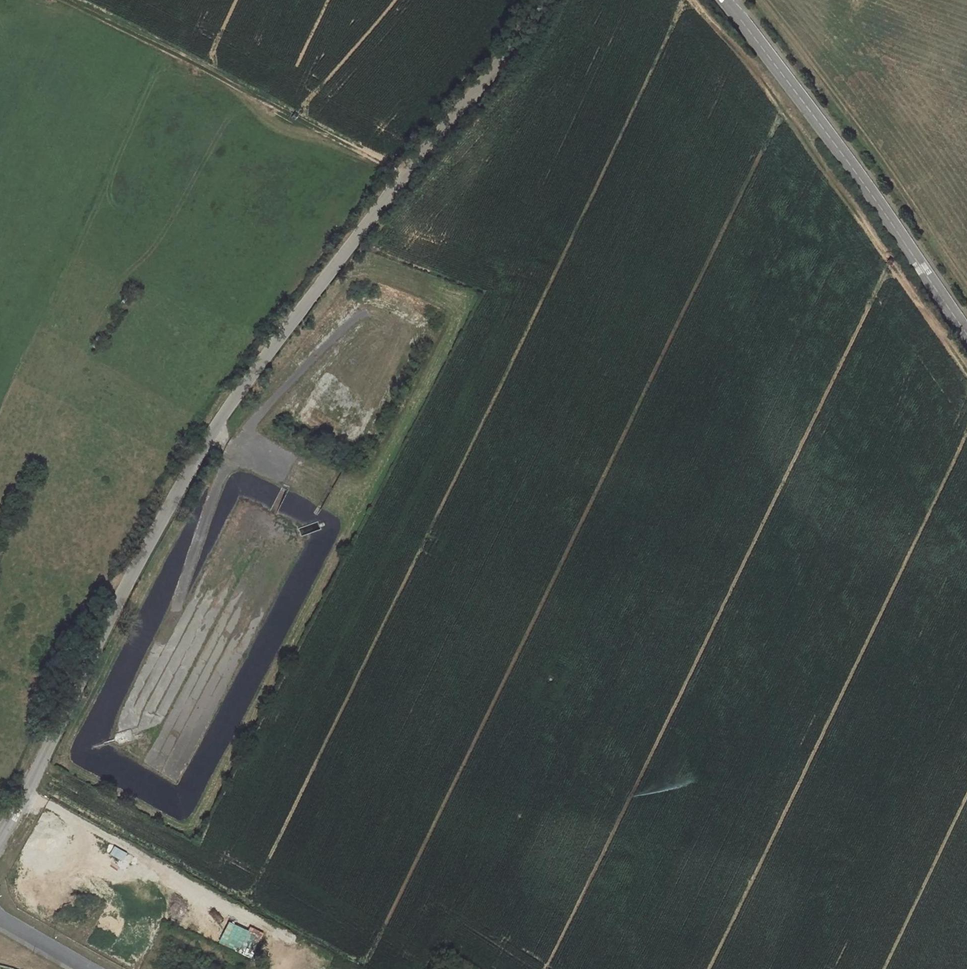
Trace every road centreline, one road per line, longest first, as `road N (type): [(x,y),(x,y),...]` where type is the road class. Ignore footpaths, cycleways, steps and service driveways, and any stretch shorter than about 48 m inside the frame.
road 1 (unclassified): [(545,0),(231,404),(0,838)]
road 2 (unclassified): [(725,0),(966,334)]

